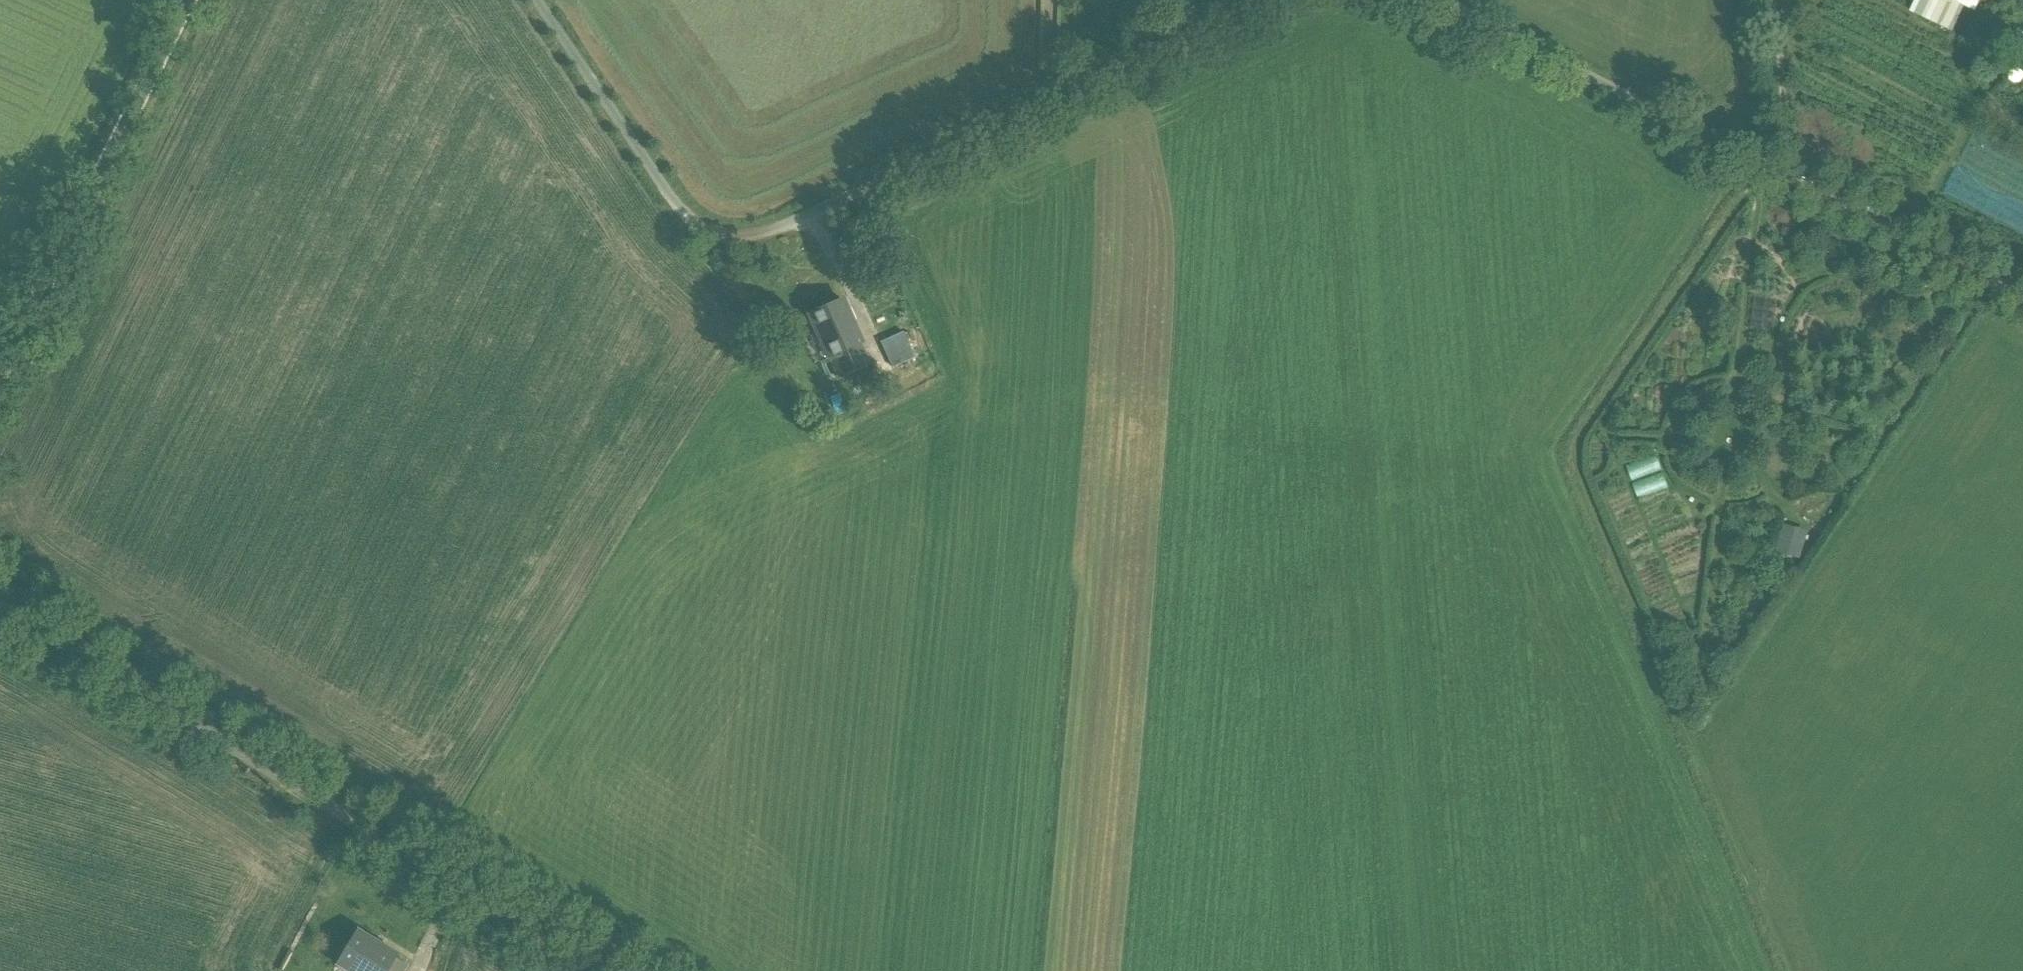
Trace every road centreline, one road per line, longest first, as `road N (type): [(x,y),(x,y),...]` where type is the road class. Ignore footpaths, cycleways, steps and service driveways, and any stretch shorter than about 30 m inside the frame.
road 1 (unclassified): [(606,970),(0,602)]
road 2 (tertiary): [(0,391),(194,0)]

